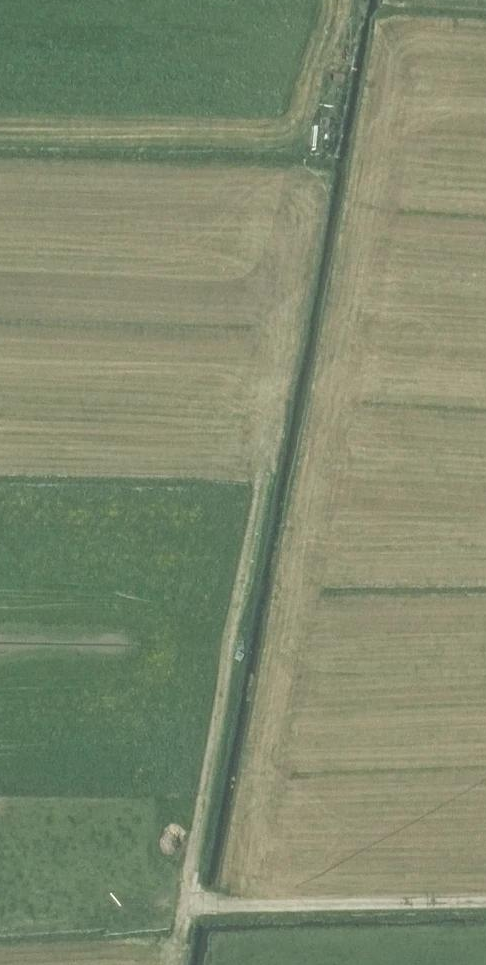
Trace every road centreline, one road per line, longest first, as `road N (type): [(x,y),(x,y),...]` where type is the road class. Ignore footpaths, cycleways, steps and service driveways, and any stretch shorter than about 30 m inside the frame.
road 1 (track): [(186,904),(309,207)]
road 2 (track): [(485,900),(186,904),(175,964)]
road 3 (track): [(322,139),(346,0)]

